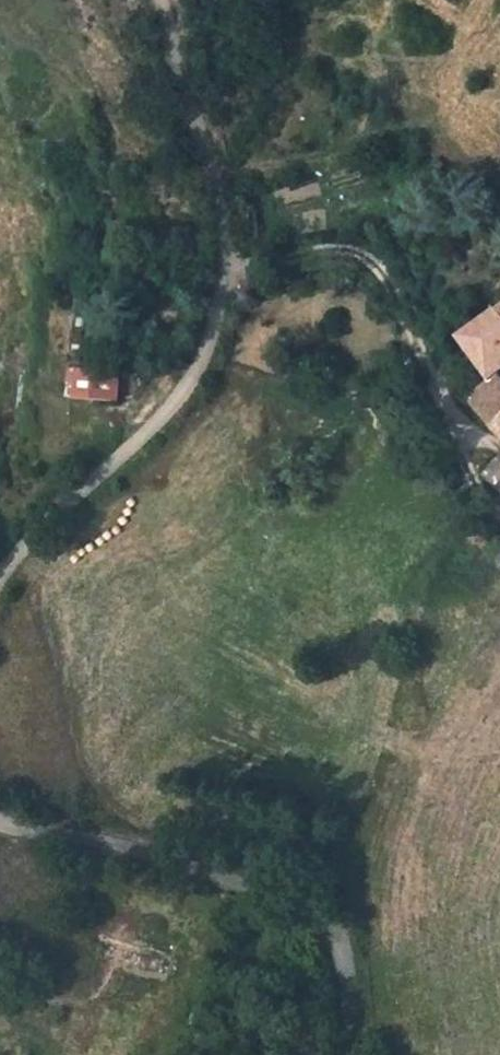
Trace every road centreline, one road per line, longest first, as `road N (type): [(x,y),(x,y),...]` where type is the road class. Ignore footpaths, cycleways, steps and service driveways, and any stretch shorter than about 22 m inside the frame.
road 1 (unclassified): [(166,0),(204,112),(232,260),(215,343),(178,411),(0,594)]
road 2 (unclassified): [(0,821),(285,903),(320,932),(339,963),(349,1054)]
road 3 (track): [(232,260),(325,254),(361,262),(395,295),(428,369),(462,427),(482,442)]

